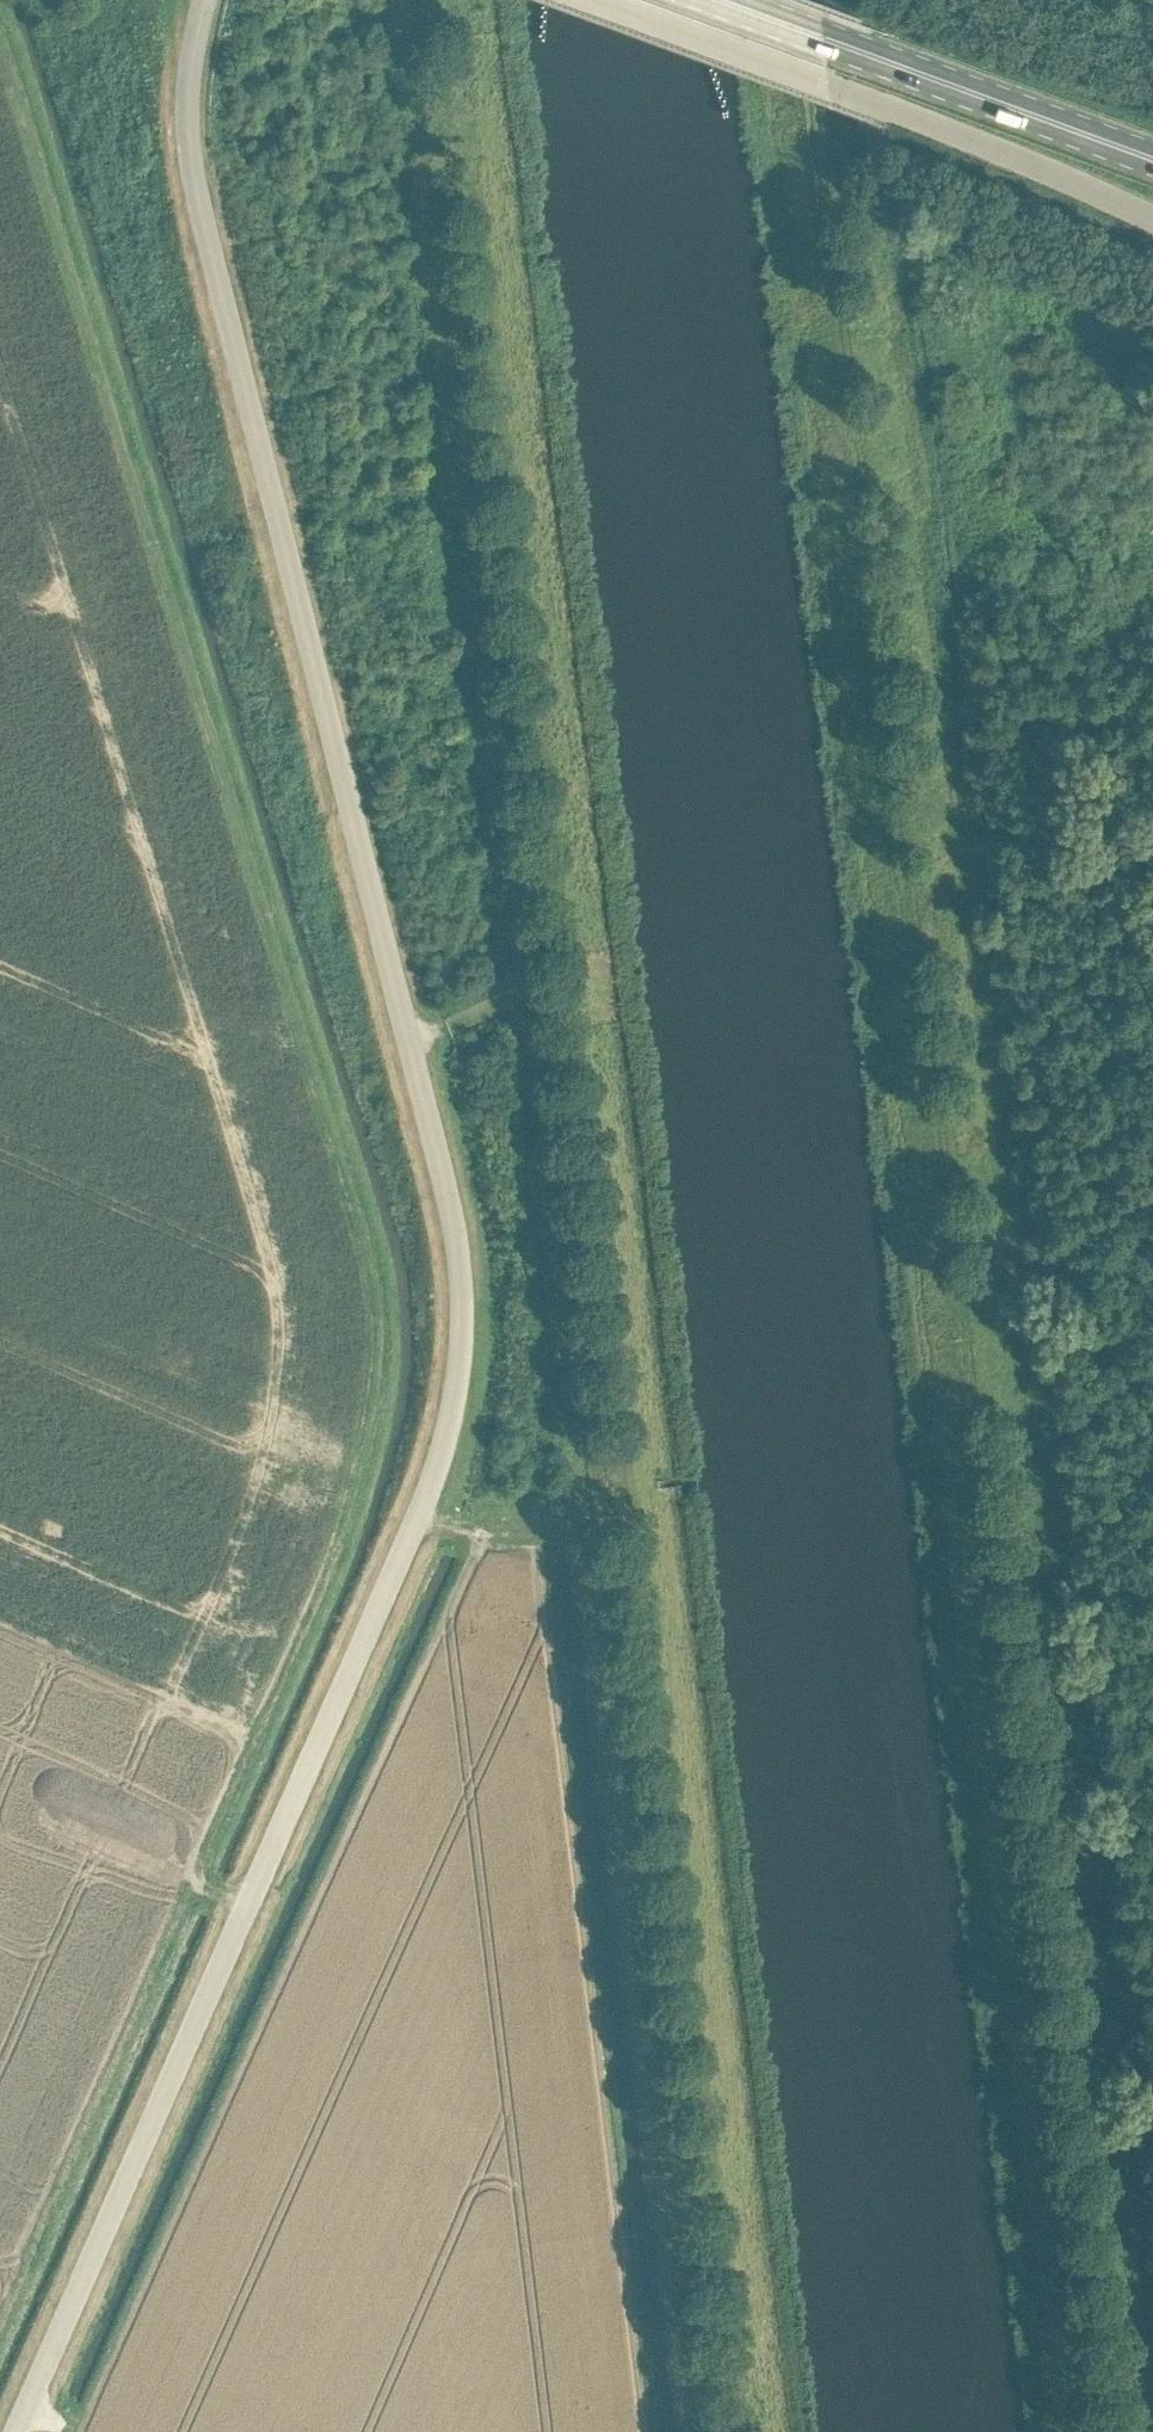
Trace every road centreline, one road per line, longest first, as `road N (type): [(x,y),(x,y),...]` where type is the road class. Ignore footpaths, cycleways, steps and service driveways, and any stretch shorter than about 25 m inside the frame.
road 1 (unclassified): [(6,2431),(424,1474),(452,1362),(453,1262),(441,1187),(187,132),(206,0)]
road 2 (track): [(828,199),(1075,2431)]
road 3 (unclassified): [(1152,213),(849,87),(605,0)]
road 4 (primary): [(1152,161),(719,0)]
road 5 (track): [(1152,347),(828,199)]
road 6 (track): [(806,0),(828,199)]

